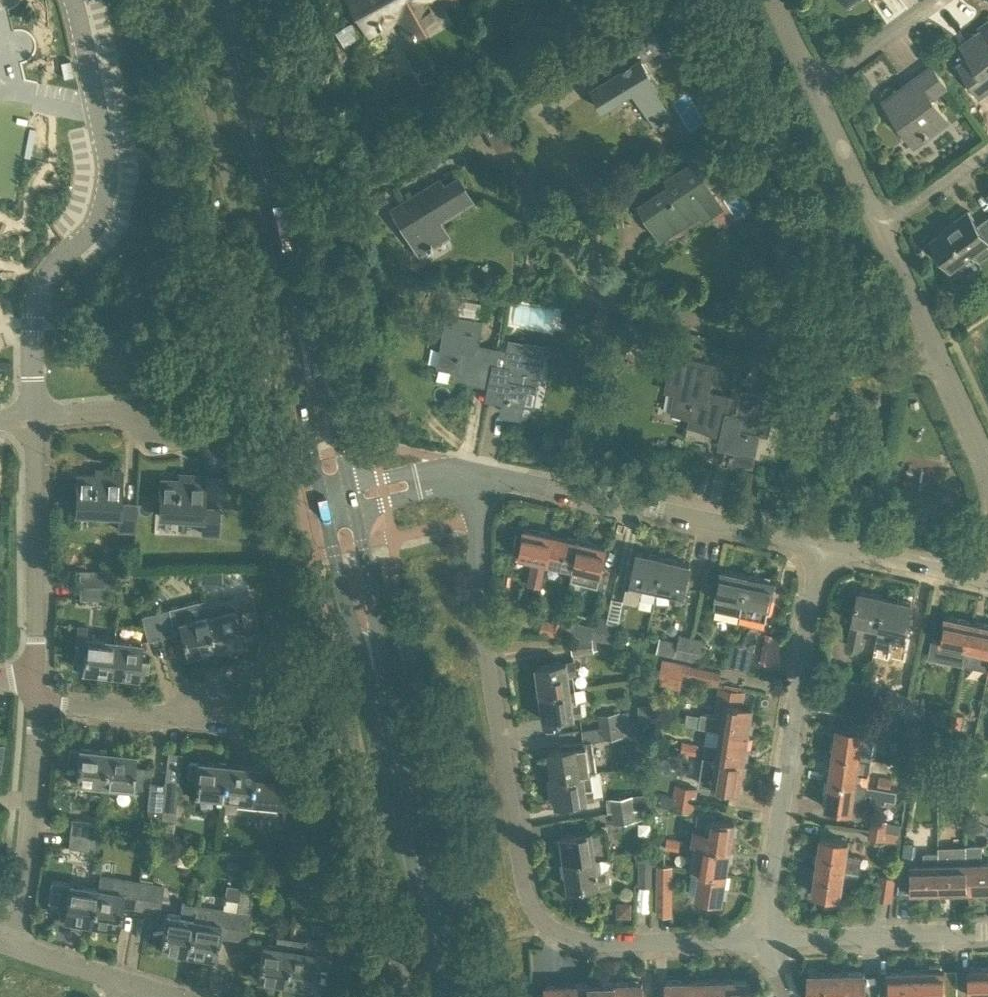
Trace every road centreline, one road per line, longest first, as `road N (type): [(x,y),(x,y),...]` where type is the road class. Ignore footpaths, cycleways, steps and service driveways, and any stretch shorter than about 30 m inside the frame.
road 1 (residential): [(767,946),(596,943),(561,934),(533,911),(485,604),(481,473)]
road 2 (residential): [(71,0),(106,170),(90,231),(54,266),(35,302),(32,417)]
road 3 (residential): [(767,946),(820,545)]
road 4 (residential): [(942,365),(760,344),(598,287)]
road 5 (residential): [(820,545),(481,473)]
road 6 (secondary): [(295,321),(223,0)]
road 7 (secondary): [(449,996),(376,677)]
road 8 (residential): [(32,417),(33,675)]
road 9 (residential): [(38,703),(9,946)]
road 10 (residential): [(767,946),(987,940)]
road 11 (residential): [(38,703),(160,716),(231,703)]
road 12 (secondary): [(352,498),(338,430),(295,321)]
road 13 (secondary): [(295,321),(323,505)]
road 14 (secondary): [(376,677),(369,573),(352,498)]
road 15 (secondary): [(323,505),(346,607),(376,677)]
road 16 (residential): [(987,575),(820,545)]
road 17 (residential): [(879,229),(816,89)]
road 18 (residential): [(816,89),(940,0)]
road 19 (residential): [(942,365),(879,229)]
road 20 (residential): [(176,413),(32,417)]
road 21 (residential): [(879,229),(987,150)]
road 22 (residential): [(481,473),(352,498)]
road 23 (residential): [(130,983),(9,946)]

